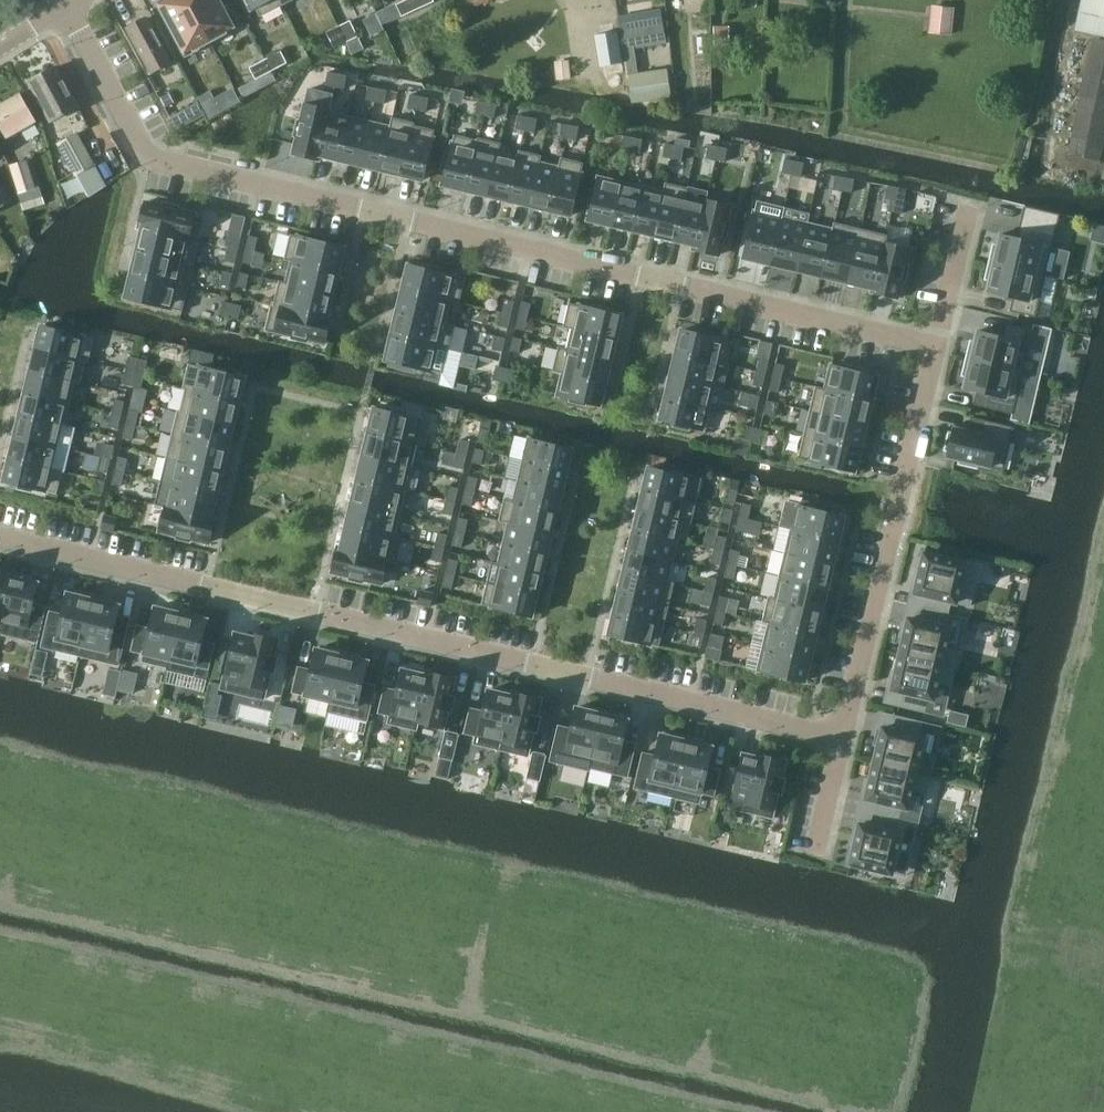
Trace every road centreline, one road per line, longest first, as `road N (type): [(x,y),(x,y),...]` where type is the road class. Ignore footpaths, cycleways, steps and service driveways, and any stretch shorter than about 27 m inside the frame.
road 1 (residential): [(68,6),(150,157),(936,344)]
road 2 (residential): [(845,737),(0,538)]
road 3 (residential): [(936,344),(845,737)]
road 4 (residential): [(969,205),(936,344)]
road 5 (residential): [(845,737),(816,858)]

